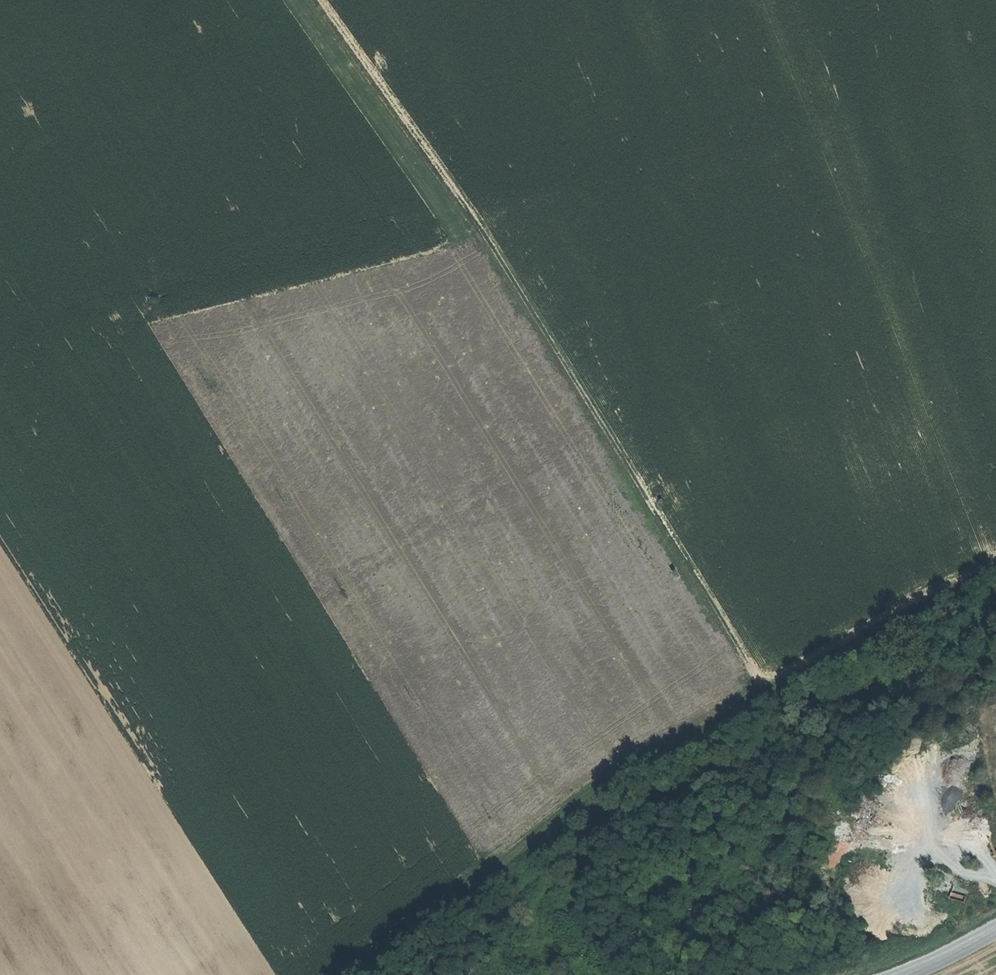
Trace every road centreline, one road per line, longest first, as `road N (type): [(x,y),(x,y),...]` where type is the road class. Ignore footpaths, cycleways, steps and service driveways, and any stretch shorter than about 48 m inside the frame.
road 1 (track): [(770,689),(474,219),(321,0)]
road 2 (track): [(361,974),(619,770),(995,566)]

